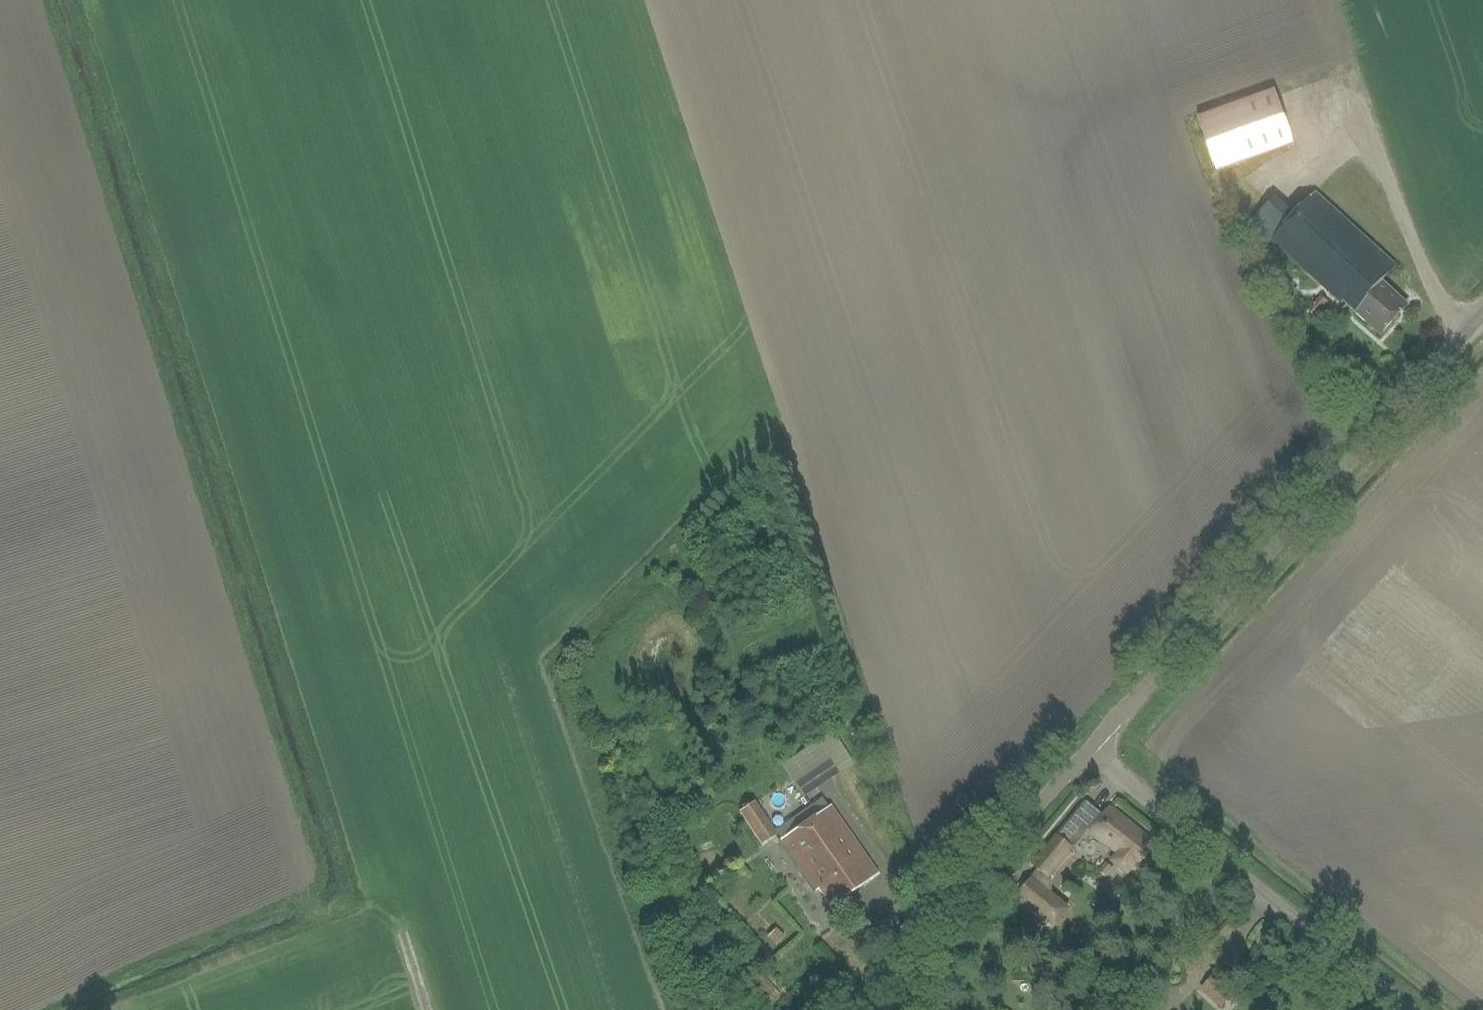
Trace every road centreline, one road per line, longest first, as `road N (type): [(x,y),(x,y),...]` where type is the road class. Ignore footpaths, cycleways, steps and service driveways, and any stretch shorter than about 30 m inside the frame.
road 1 (residential): [(1090,752),(1482,313)]
road 2 (unclassified): [(1407,1009),(1090,752)]
road 3 (residential): [(848,1009),(1090,752)]

